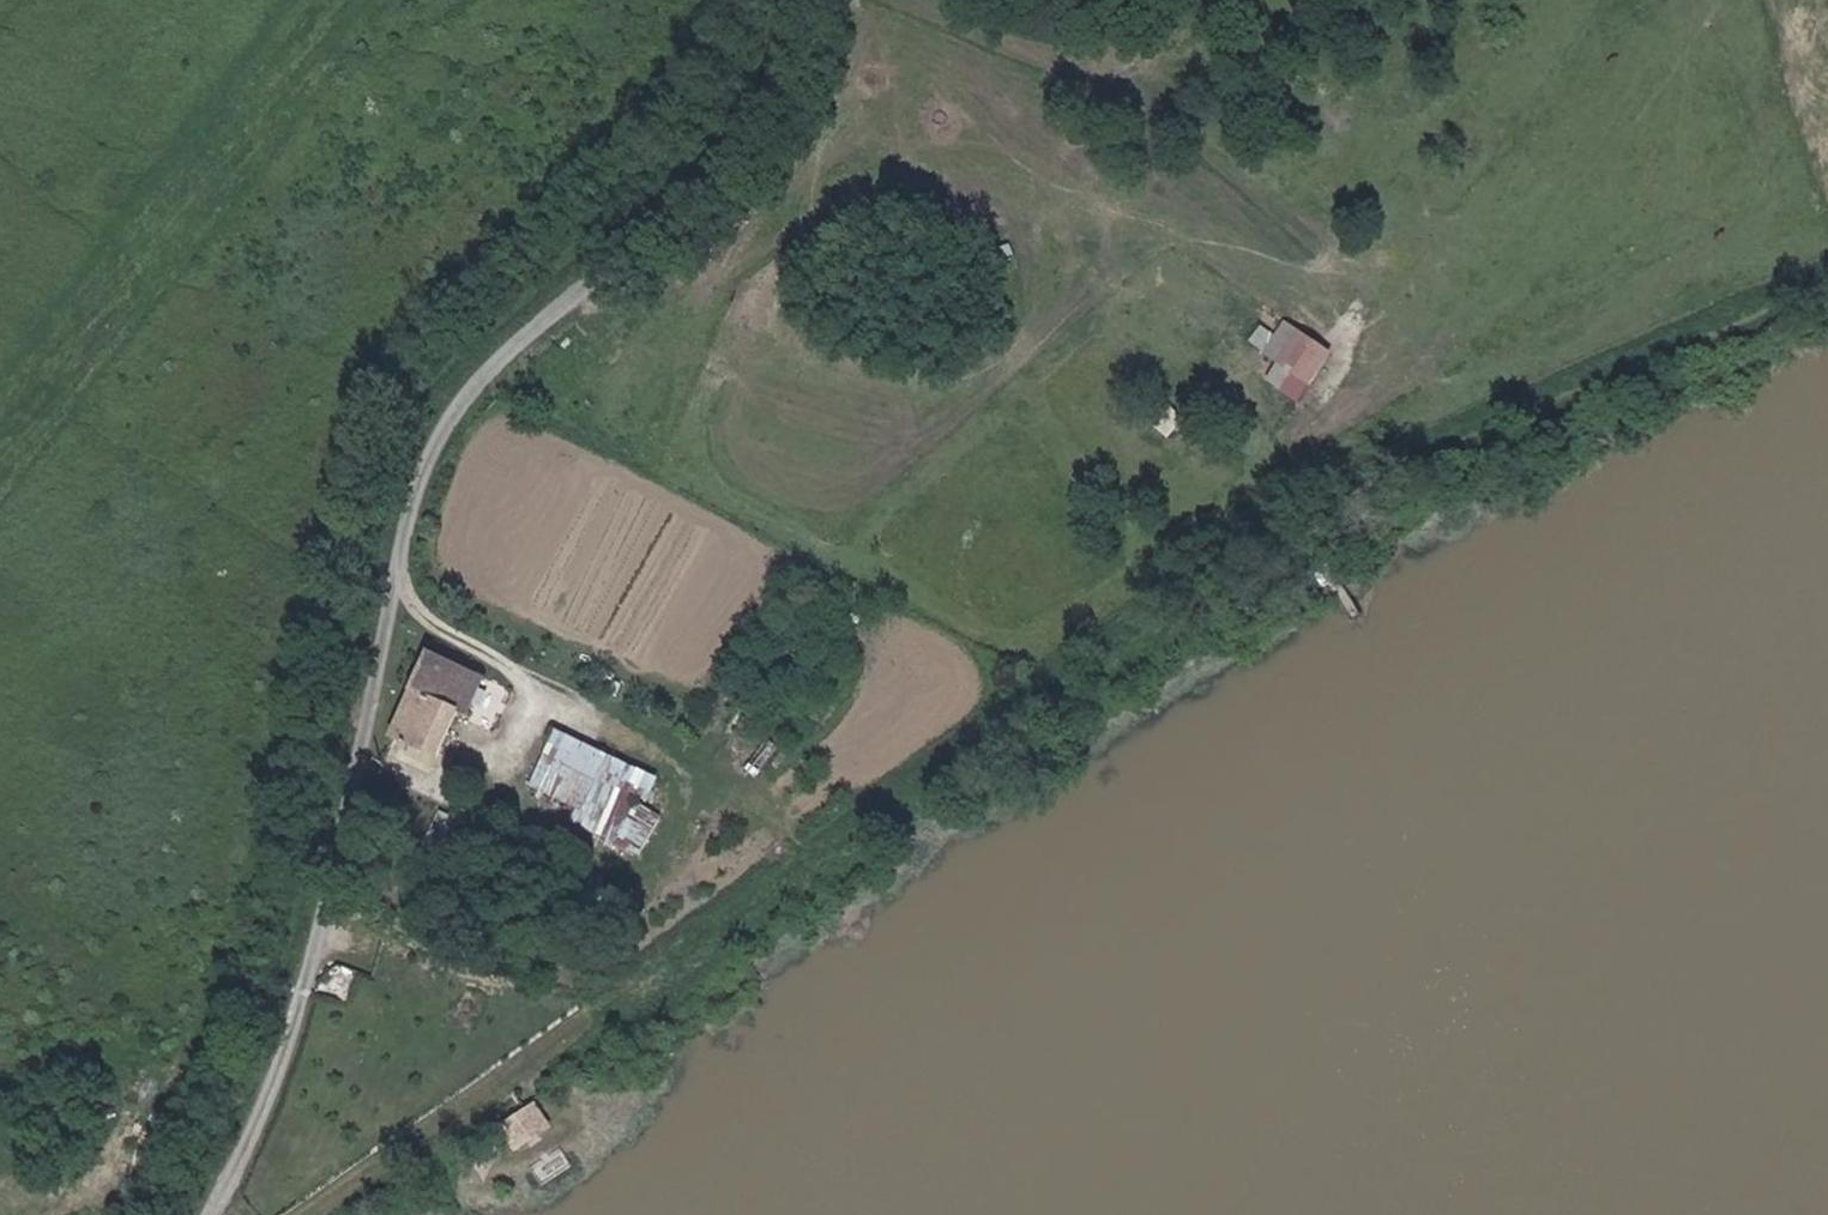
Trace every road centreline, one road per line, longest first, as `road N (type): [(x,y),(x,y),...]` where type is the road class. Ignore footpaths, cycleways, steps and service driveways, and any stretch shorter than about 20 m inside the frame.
road 1 (unclassified): [(785,0),(767,83),(715,154),(482,368),(438,435),(410,511),(300,981),(202,1214)]

